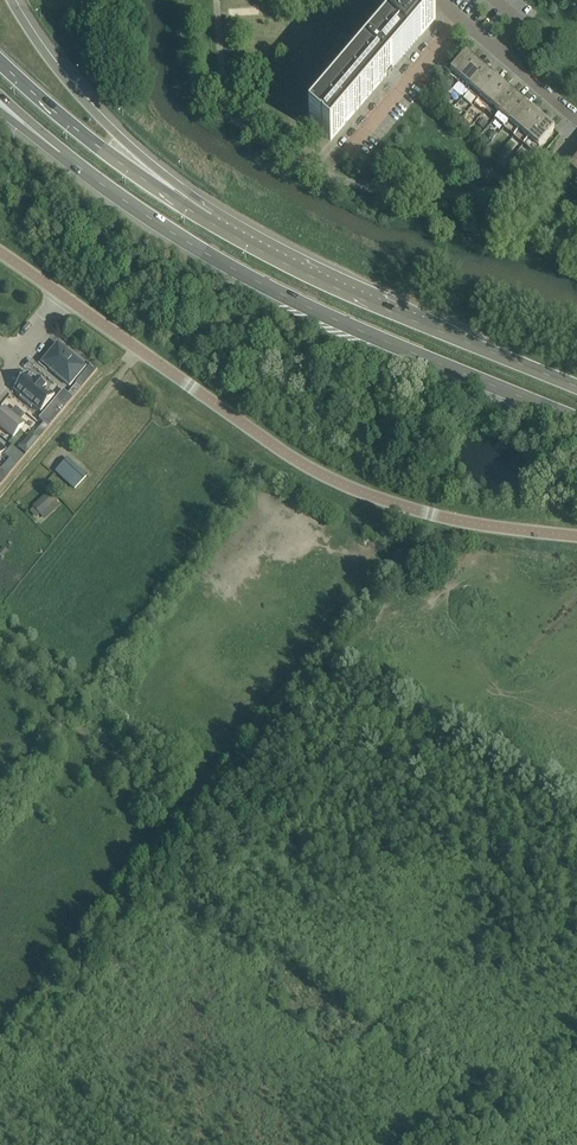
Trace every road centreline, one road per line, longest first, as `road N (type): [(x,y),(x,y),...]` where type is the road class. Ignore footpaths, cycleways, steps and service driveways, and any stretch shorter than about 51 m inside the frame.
road 1 (unclassified): [(63,295),(333,479),(431,513),(576,536)]
road 2 (primary): [(201,249),(344,323),(576,419)]
road 3 (motorway): [(576,386),(366,300),(208,220)]
road 4 (residential): [(576,117),(459,18),(349,148)]
road 5 (motorway): [(208,220),(85,102),(10,0)]
road 6 (motorway): [(208,220),(96,144),(0,61)]
road 7 (motorway): [(72,160),(201,249)]

